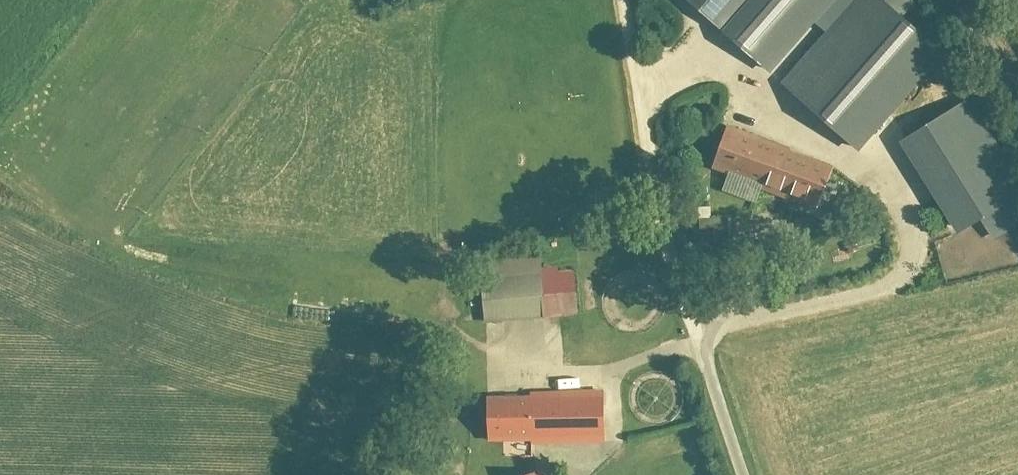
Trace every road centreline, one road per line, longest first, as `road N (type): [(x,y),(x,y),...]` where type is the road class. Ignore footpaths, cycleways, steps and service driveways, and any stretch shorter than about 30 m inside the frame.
road 1 (track): [(619,0),(659,241),(739,474)]

